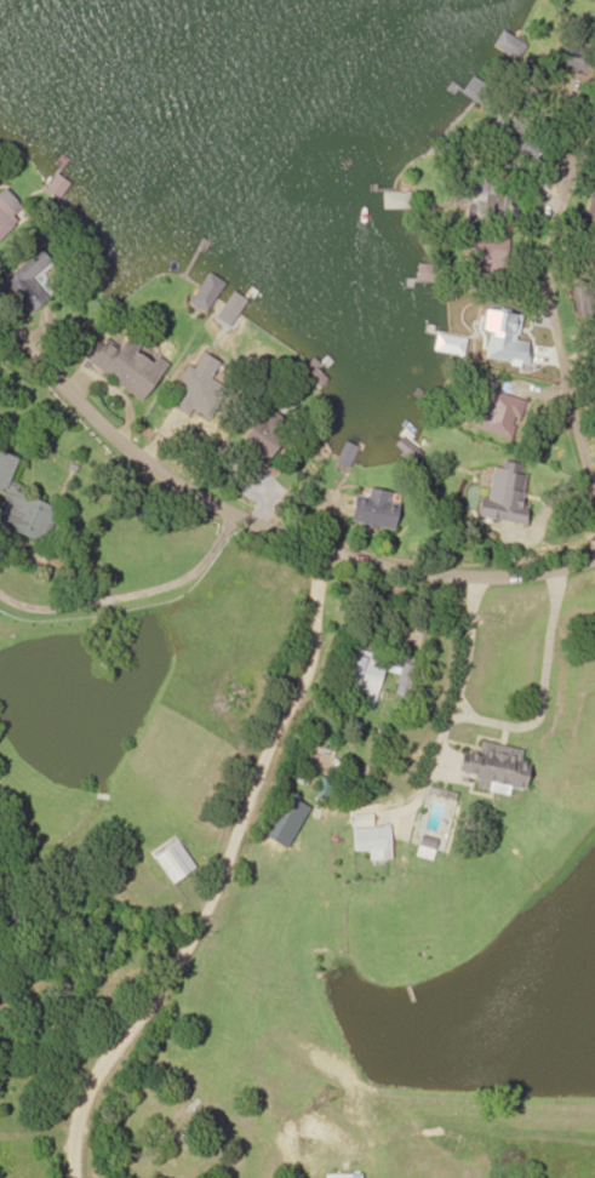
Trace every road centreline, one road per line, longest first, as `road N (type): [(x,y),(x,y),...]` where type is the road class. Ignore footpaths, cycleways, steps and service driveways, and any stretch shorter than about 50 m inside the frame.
road 1 (residential): [(321,551),(308,584),(301,671),(254,760),(222,870),(167,976),(82,1086),(64,1140),(67,1177)]
road 2 (tertiary): [(594,544),(513,577),(414,583),(224,520),(115,448),(0,336)]
road 3 (residential): [(594,505),(555,310),(555,212),(560,185),(585,143)]

